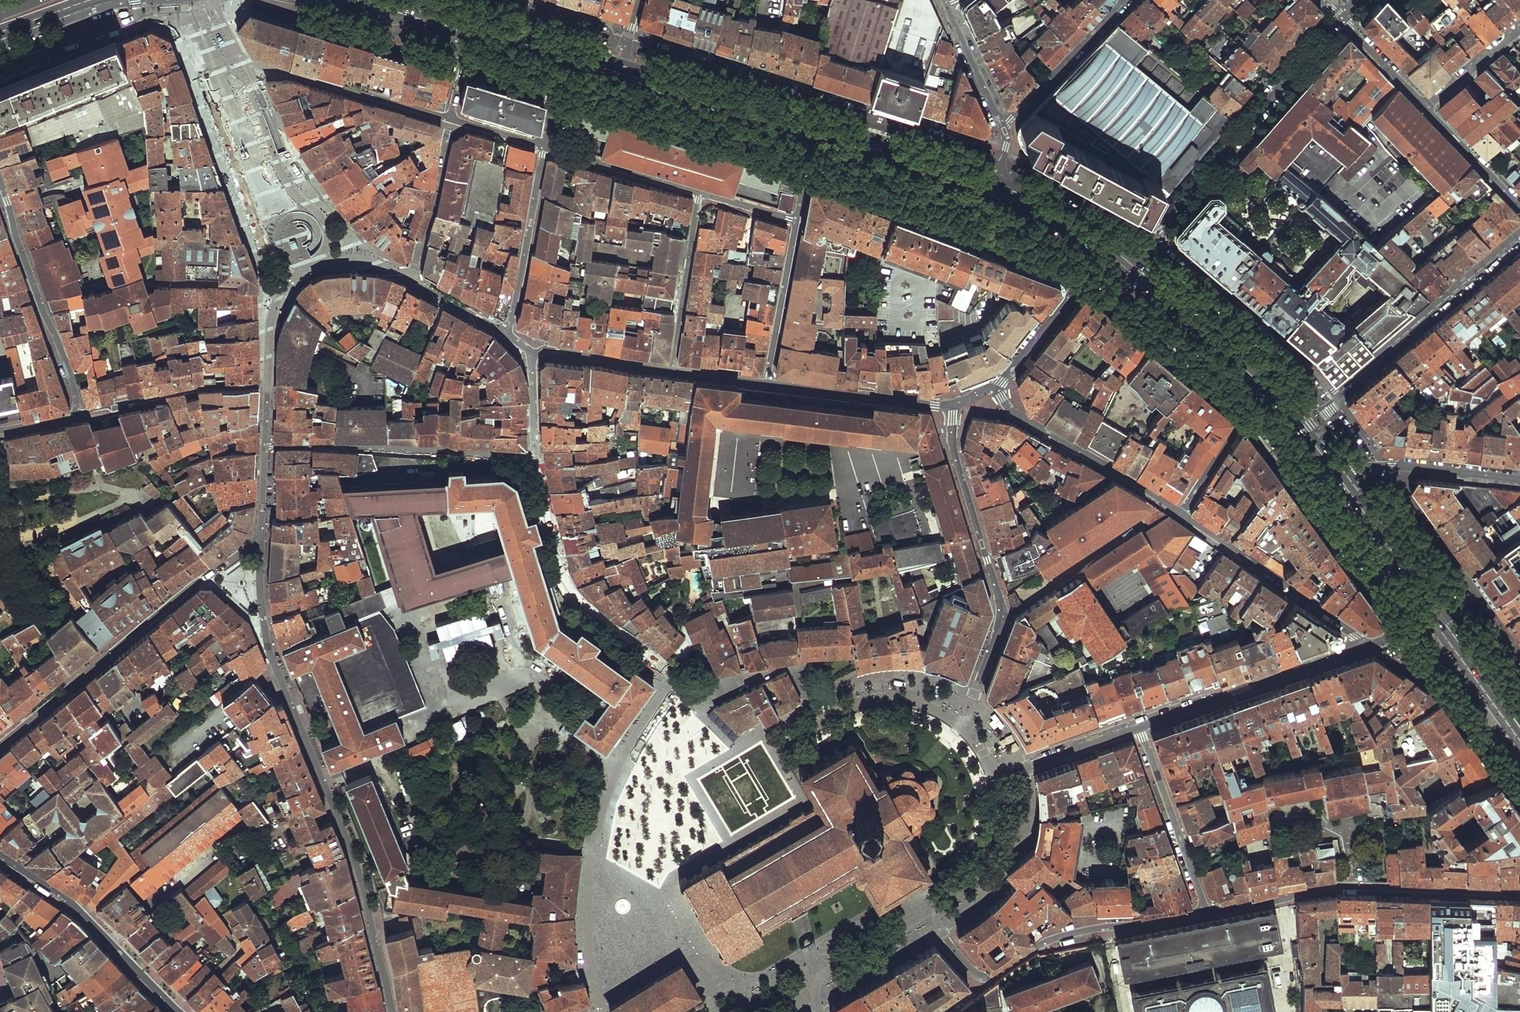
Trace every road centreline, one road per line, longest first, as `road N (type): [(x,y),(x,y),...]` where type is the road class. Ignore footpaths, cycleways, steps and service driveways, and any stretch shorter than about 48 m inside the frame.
road 1 (residential): [(260,536),(268,646),(360,874),(392,1011)]
road 2 (residential): [(954,405),(954,451),(1001,621),(961,725),(996,778)]
road 3 (primary): [(992,182),(621,65)]
road 4 (residential): [(527,357),(535,457),(566,576),(673,676)]
road 5 (residential): [(260,536),(0,745)]
road 6 (residential): [(0,182),(75,408),(75,415),(0,431)]
road 7 (residential): [(1205,914),(1054,938),(985,978),(946,938),(932,910)]
road 8 (residential): [(1519,893),(1330,886),(1205,914)]
road 9 (tertiary): [(1133,252),(1341,19)]
road 10 (residential): [(322,263),(291,282),(274,308),(260,536)]
road 11 (residential): [(1519,236),(1305,412)]
road 12 (residential): [(1139,729),(1365,645)]
road 13 (residential): [(179,1011),(62,893),(0,855)]
road 14 (primary): [(1305,412),(1218,322),(1133,252)]
road 15 (residential): [(230,57),(290,187),(324,219),(322,263)]
road 16 (residential): [(996,387),(1017,415),(1181,514)]
road 17 (residential): [(1181,514),(1365,645)]
road 18 (primary): [(621,65),(409,0)]
road 19 (residential): [(450,120),(239,57)]
road 20 (primary): [(618,79),(813,135)]
road 21 (residential): [(505,334),(380,263),(322,263)]
road 22 (primary): [(1111,260),(1260,393)]
road 23 (residential): [(1139,729),(1205,914)]
road 24 (residential): [(505,334),(544,146)]
road 25 (residential): [(954,405),(767,383)]
road 26 (residential): [(699,192),(671,372)]
road 27 (primary): [(813,135),(985,194)]
road 28 (residential): [(1003,128),(1126,0)]
road 29 (residential): [(1519,479),(1391,466),(1349,470)]
road 30 (primary): [(1444,608),(1349,470)]
road 31 (primary): [(1332,481),(1430,616)]
road 32 (residential): [(767,383),(796,221)]
road 33 (residential): [(699,192),(544,146)]
road 34 (primary): [(1133,252),(992,182)]
road 35 (residential): [(932,910),(964,887),(988,854),(996,778)]
road 36 (primary): [(1430,616),(1519,740)]
road 37 (residential): [(1090,267),(996,387)]
road 38 (residential): [(671,372),(569,354),(527,357)]
road 39 (residential): [(1181,514),(1260,393)]
road 40 (residential): [(1003,128),(945,1)]
road 41 (residential): [(1426,107),(1519,206)]
road 42 (primary): [(1519,715),(1444,608)]
road 43 (residential): [(1341,19),(1426,107)]
road 44 (residential): [(1519,30),(1426,107)]

